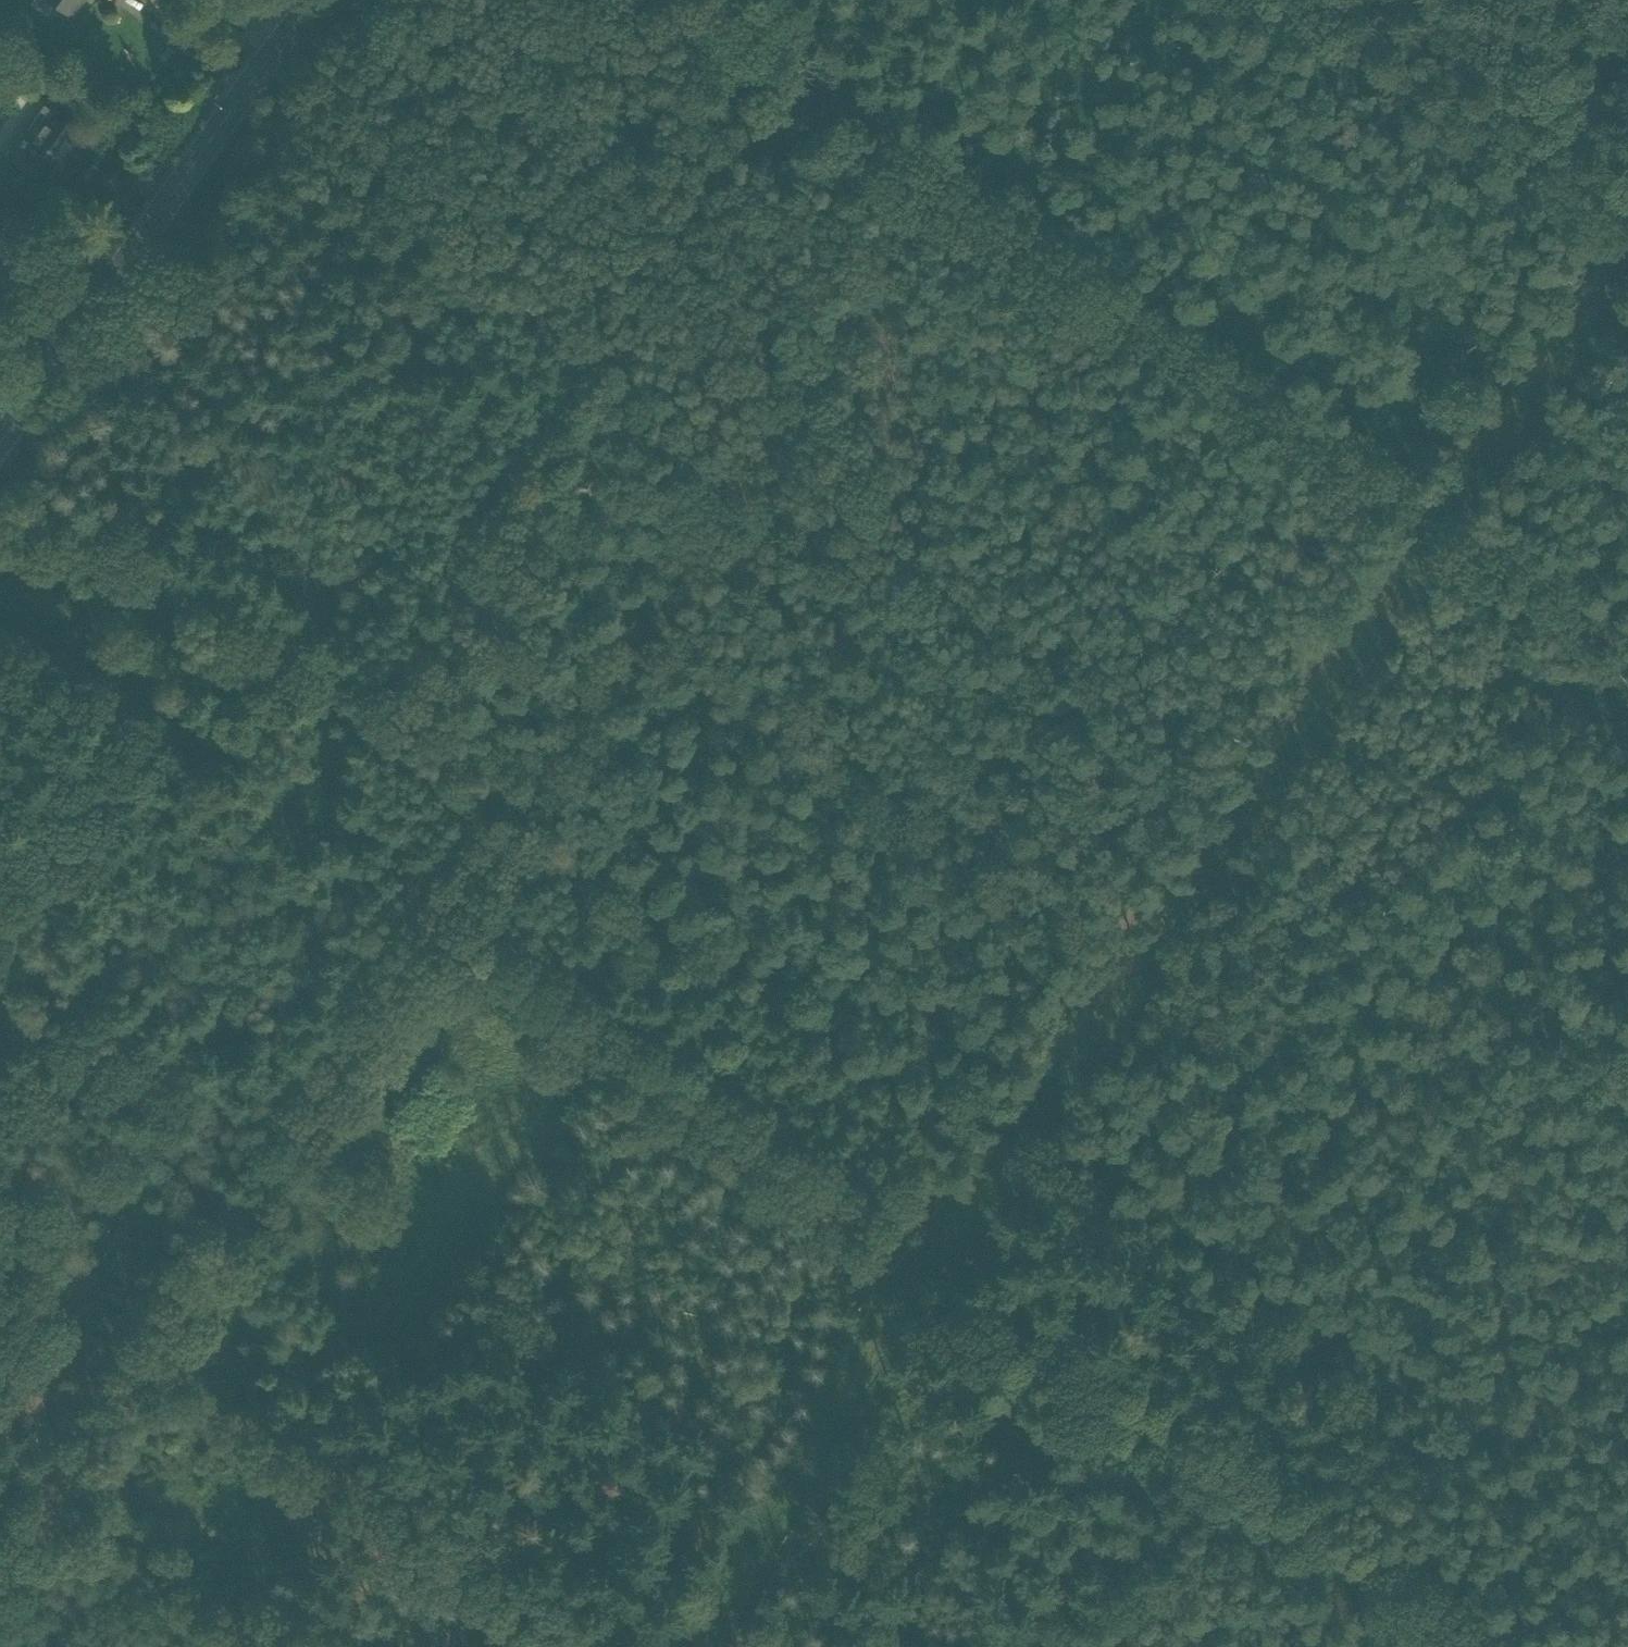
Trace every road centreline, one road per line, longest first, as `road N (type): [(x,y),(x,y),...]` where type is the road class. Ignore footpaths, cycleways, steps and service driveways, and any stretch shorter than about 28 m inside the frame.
road 1 (secondary): [(311,0),(0,439)]

